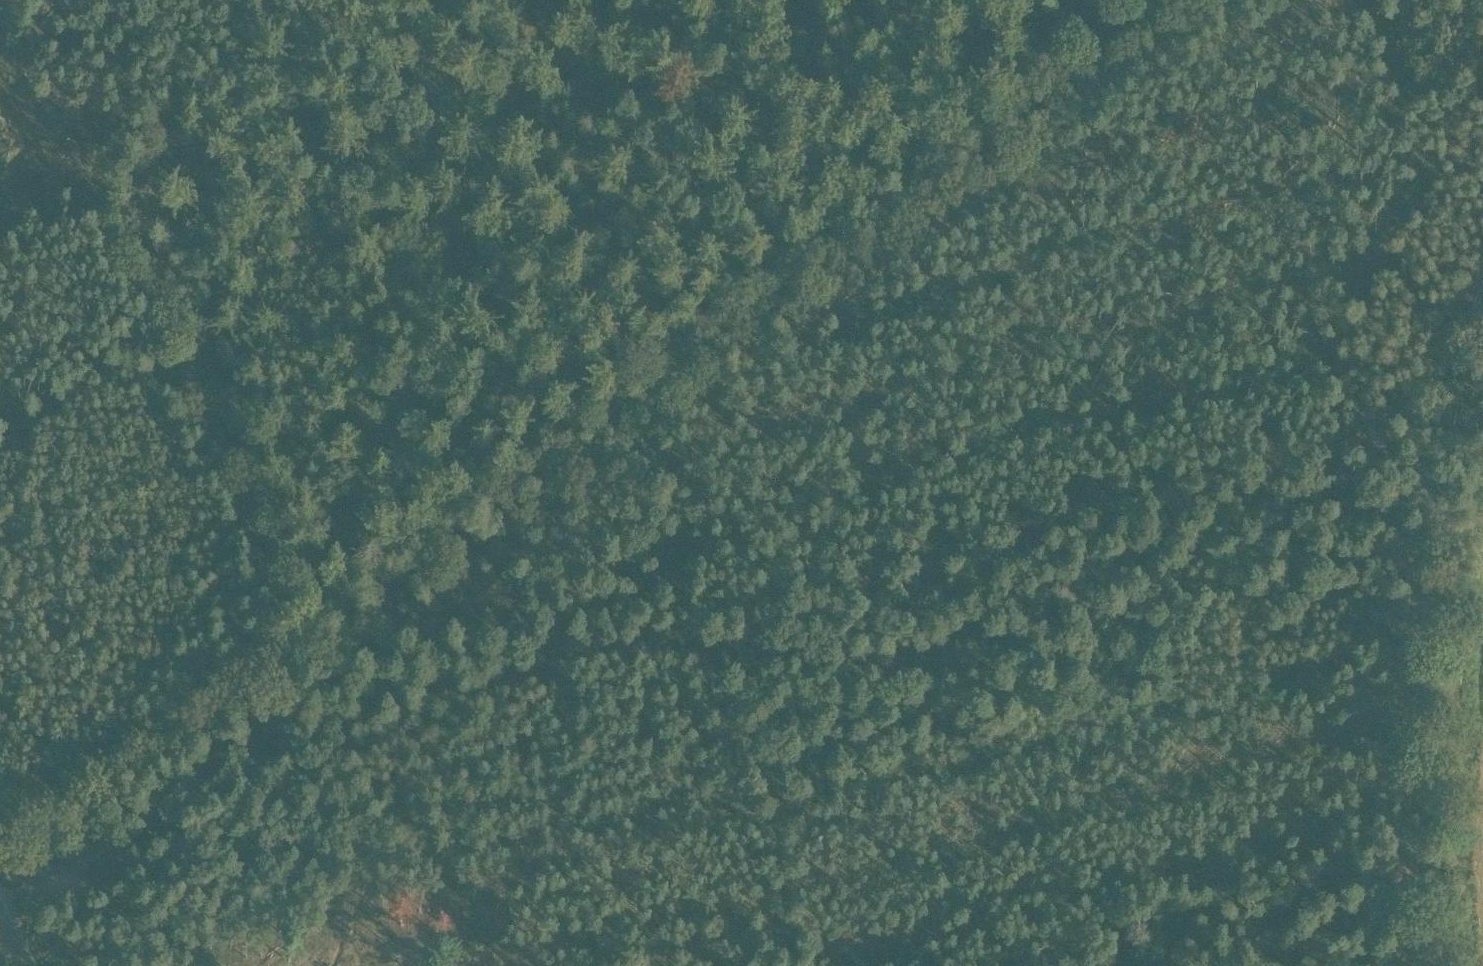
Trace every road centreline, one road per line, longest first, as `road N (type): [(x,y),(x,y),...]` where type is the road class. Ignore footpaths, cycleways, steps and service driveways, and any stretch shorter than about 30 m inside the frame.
road 1 (track): [(699,632),(1383,442),(1426,404)]
road 2 (track): [(12,906),(258,757),(699,632)]
road 3 (track): [(1403,965),(1426,404),(1482,302)]
road 4 (track): [(699,632),(797,965)]

